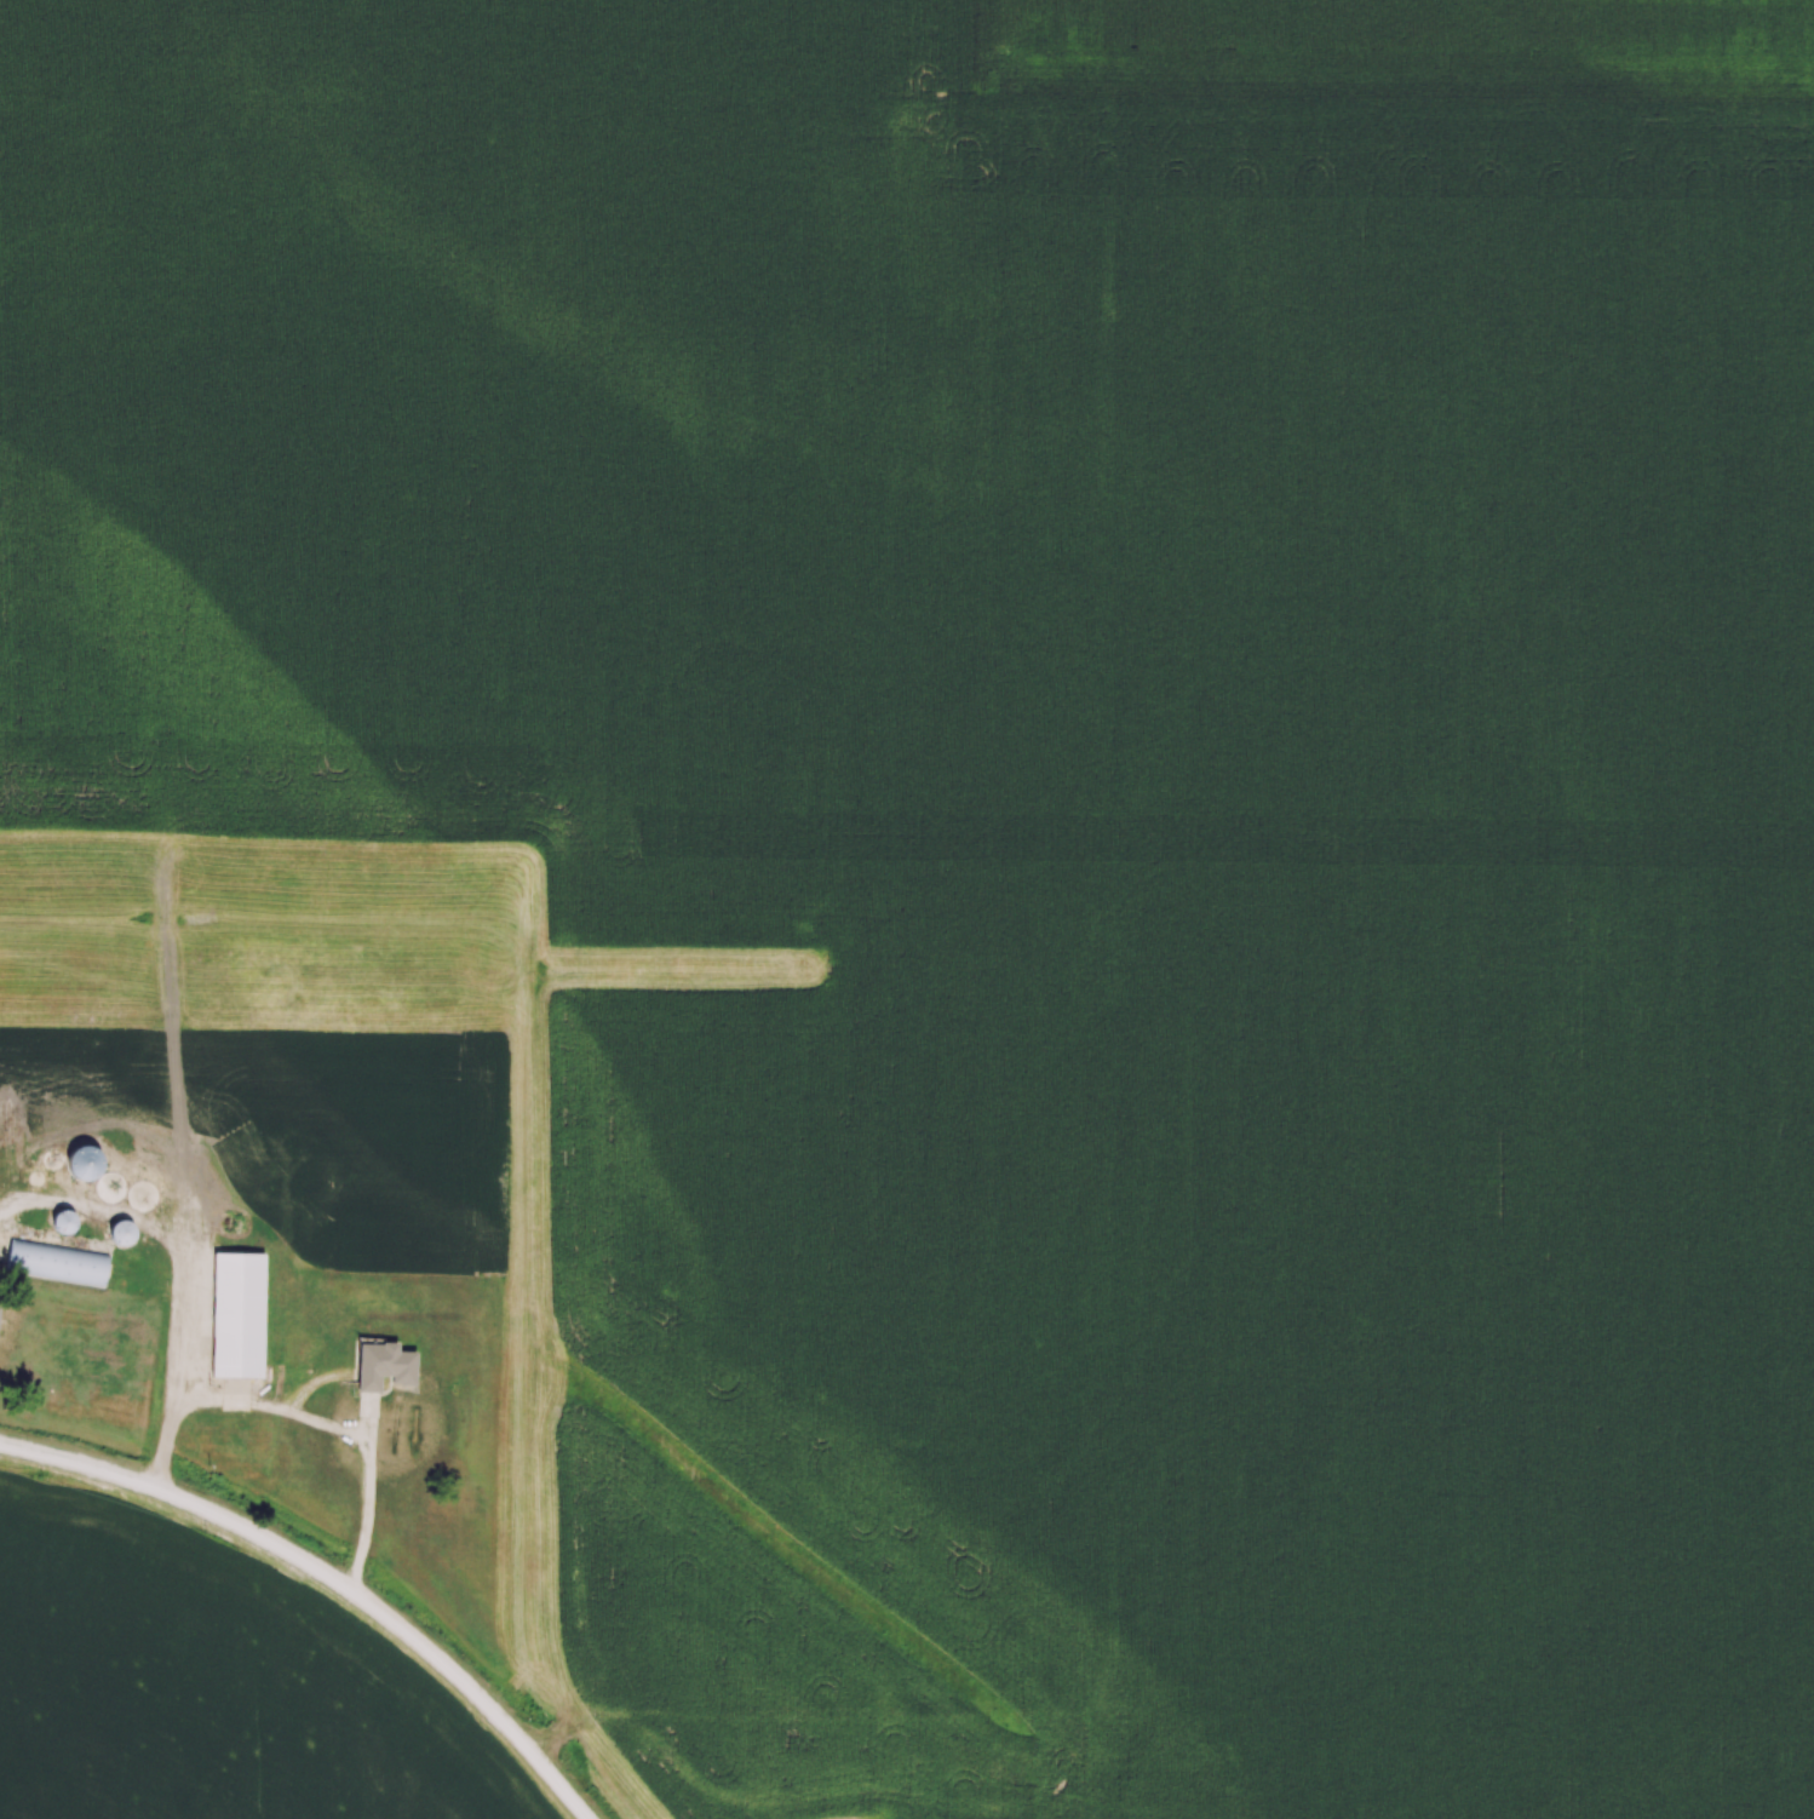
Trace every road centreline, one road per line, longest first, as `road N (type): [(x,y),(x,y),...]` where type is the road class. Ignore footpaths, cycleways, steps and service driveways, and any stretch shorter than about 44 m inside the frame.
road 1 (tertiary): [(0,1447),(176,1494),(350,1589),(465,1683),(584,1818)]

